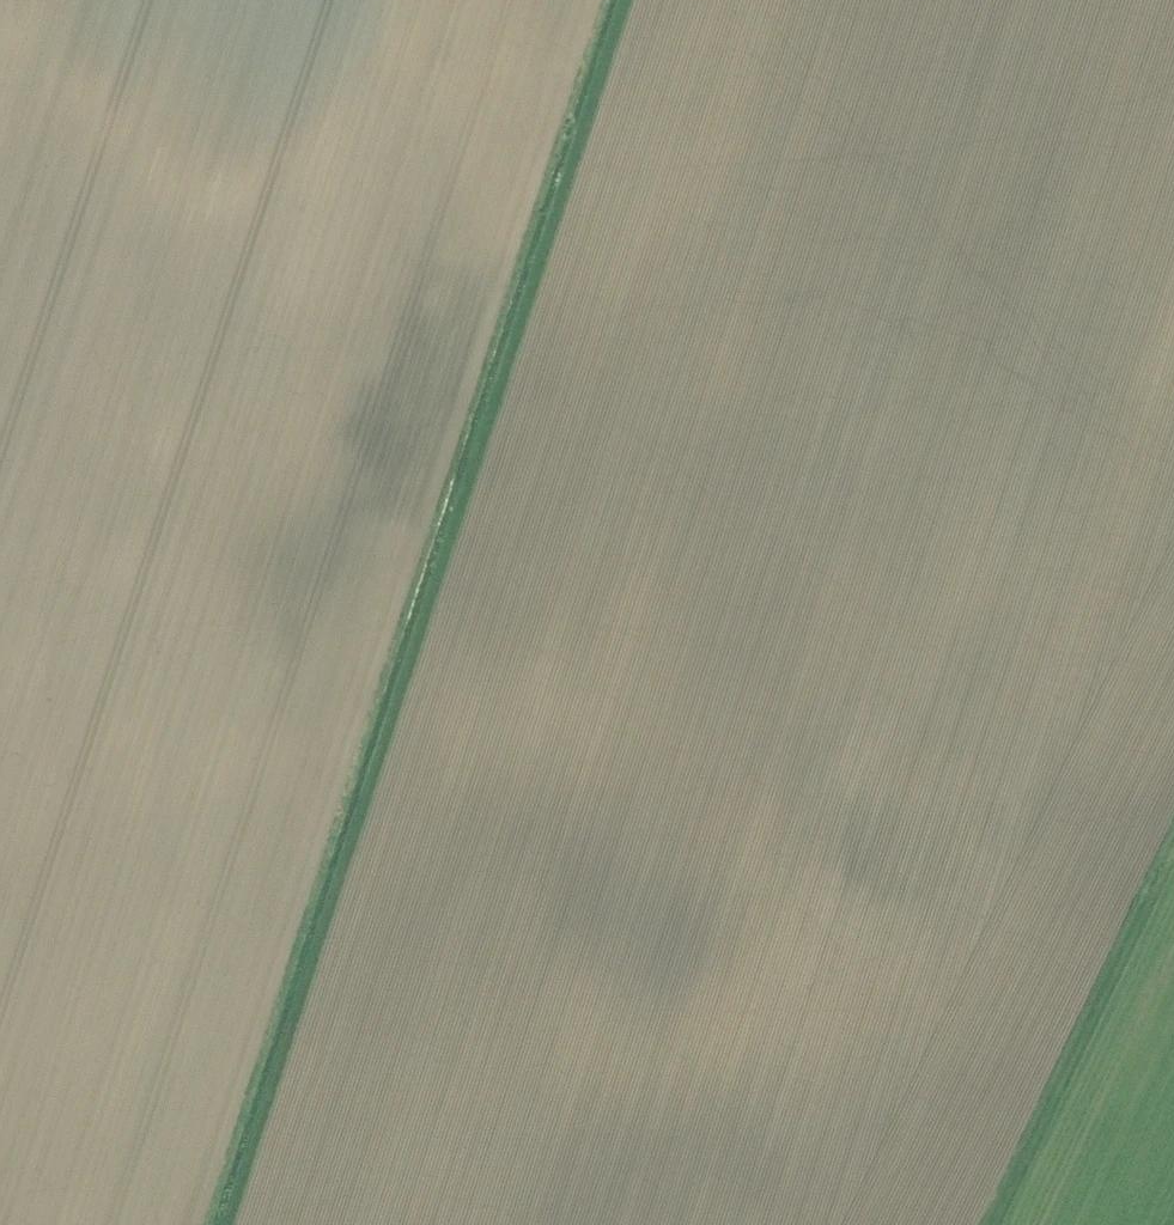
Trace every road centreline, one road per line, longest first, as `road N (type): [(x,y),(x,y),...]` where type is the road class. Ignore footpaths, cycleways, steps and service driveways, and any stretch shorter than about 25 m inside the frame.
road 1 (track): [(593,0),(194,1224)]

